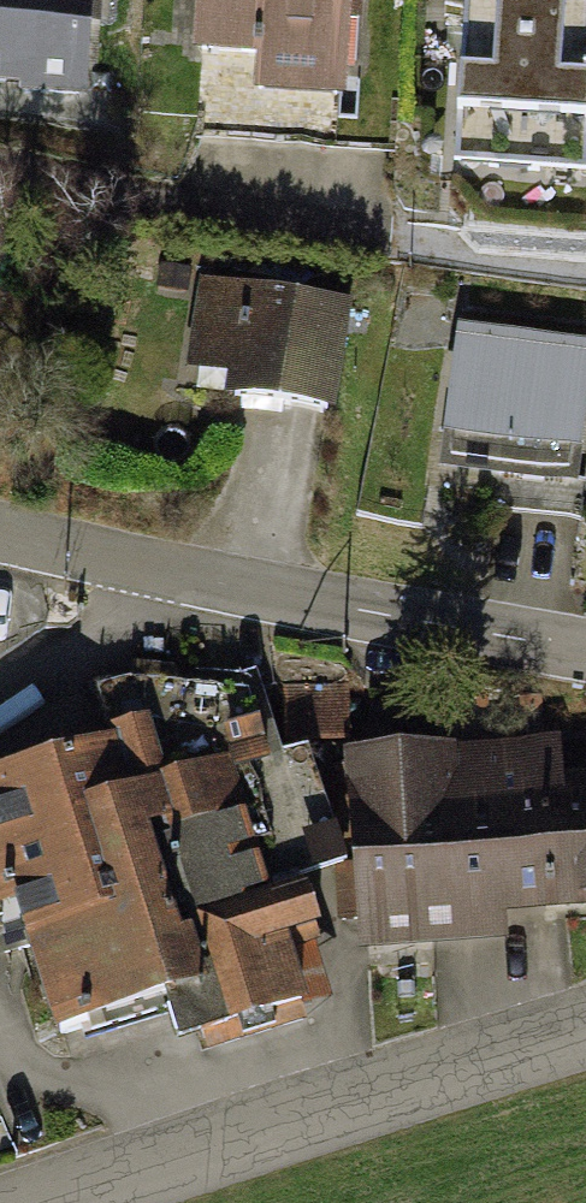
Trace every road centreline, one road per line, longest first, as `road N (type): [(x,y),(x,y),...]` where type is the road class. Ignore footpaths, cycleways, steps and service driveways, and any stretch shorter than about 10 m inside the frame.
road 1 (residential): [(585,654),(226,588),(0,535)]
road 2 (unclassified): [(71,1202),(585,1033)]

